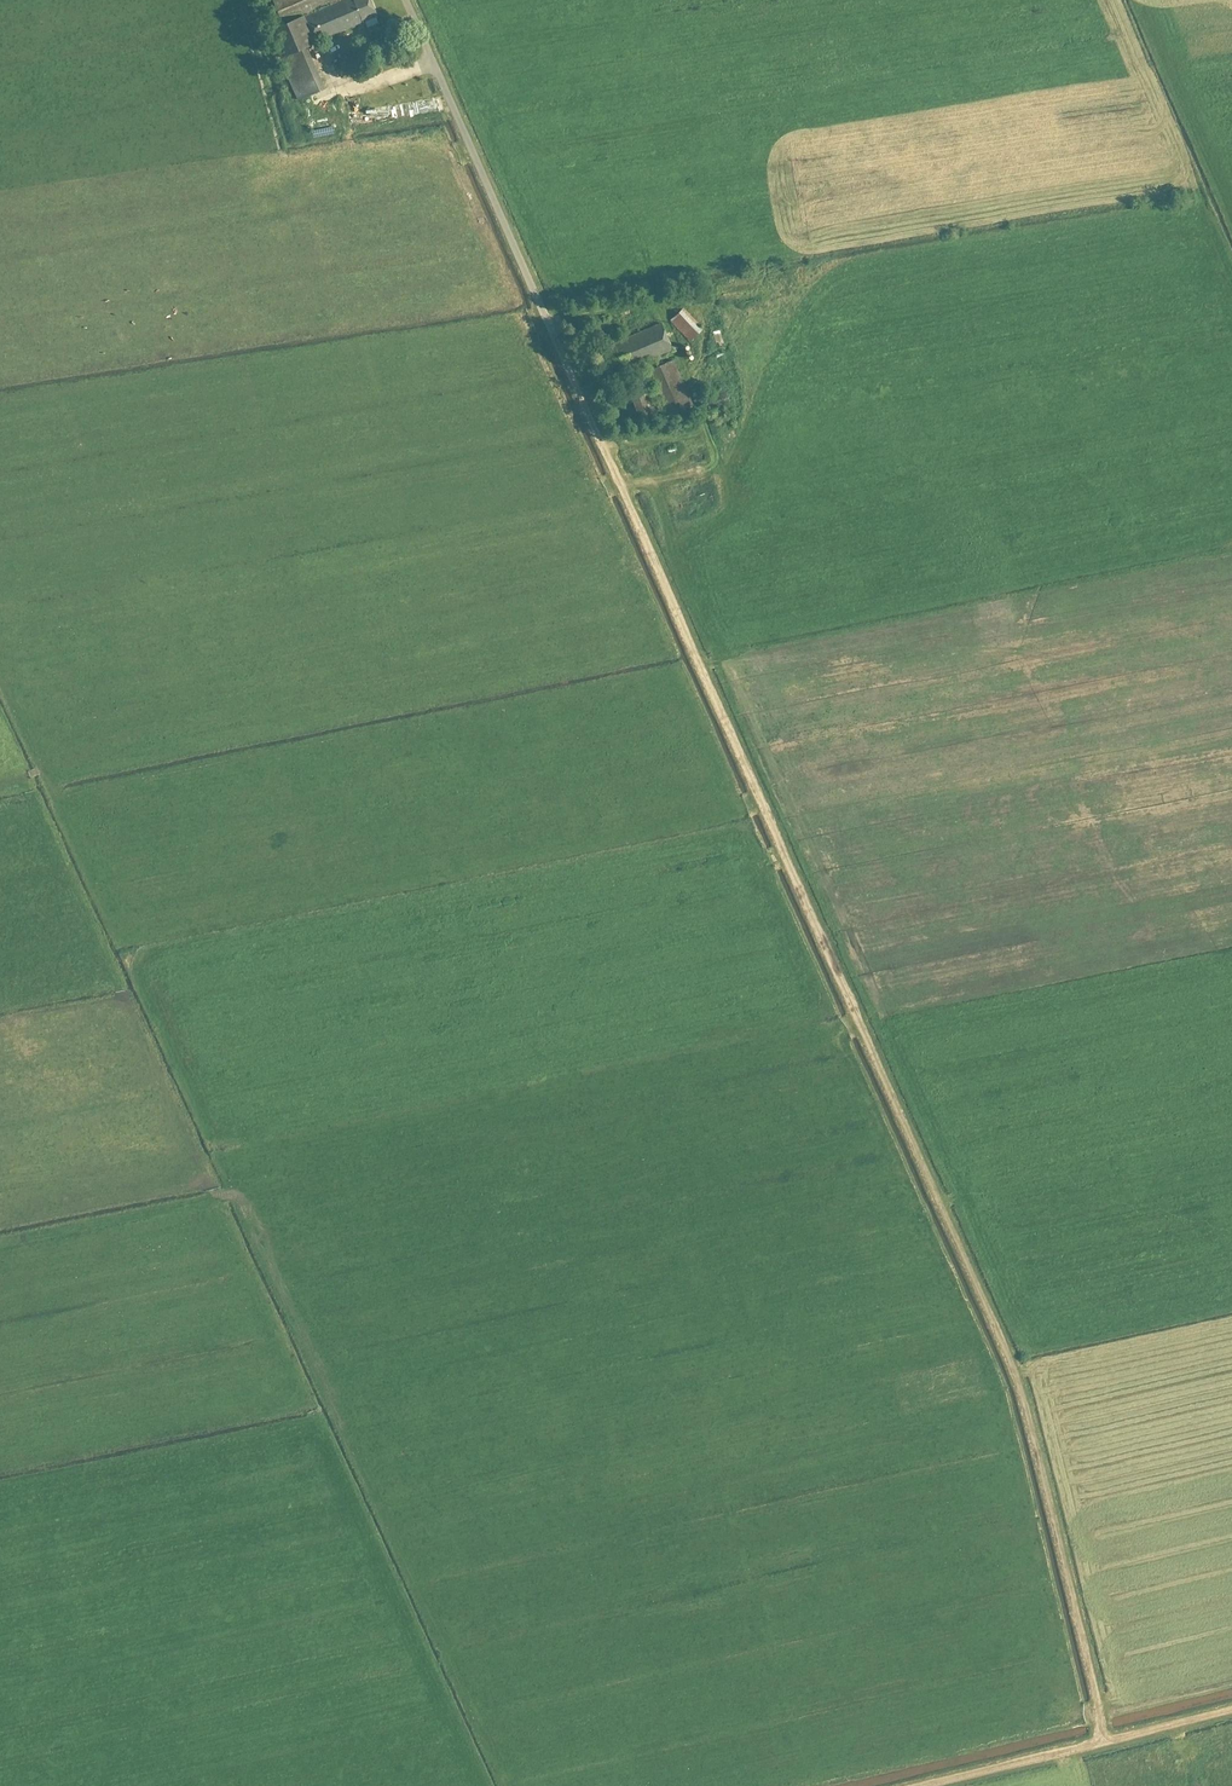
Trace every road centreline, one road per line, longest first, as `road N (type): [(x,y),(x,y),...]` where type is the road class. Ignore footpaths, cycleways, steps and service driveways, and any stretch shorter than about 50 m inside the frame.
road 1 (track): [(1106,1741),(1018,1379),(619,486)]
road 2 (unclassified): [(619,486),(403,0)]
road 3 (track): [(1231,1709),(916,1785)]

